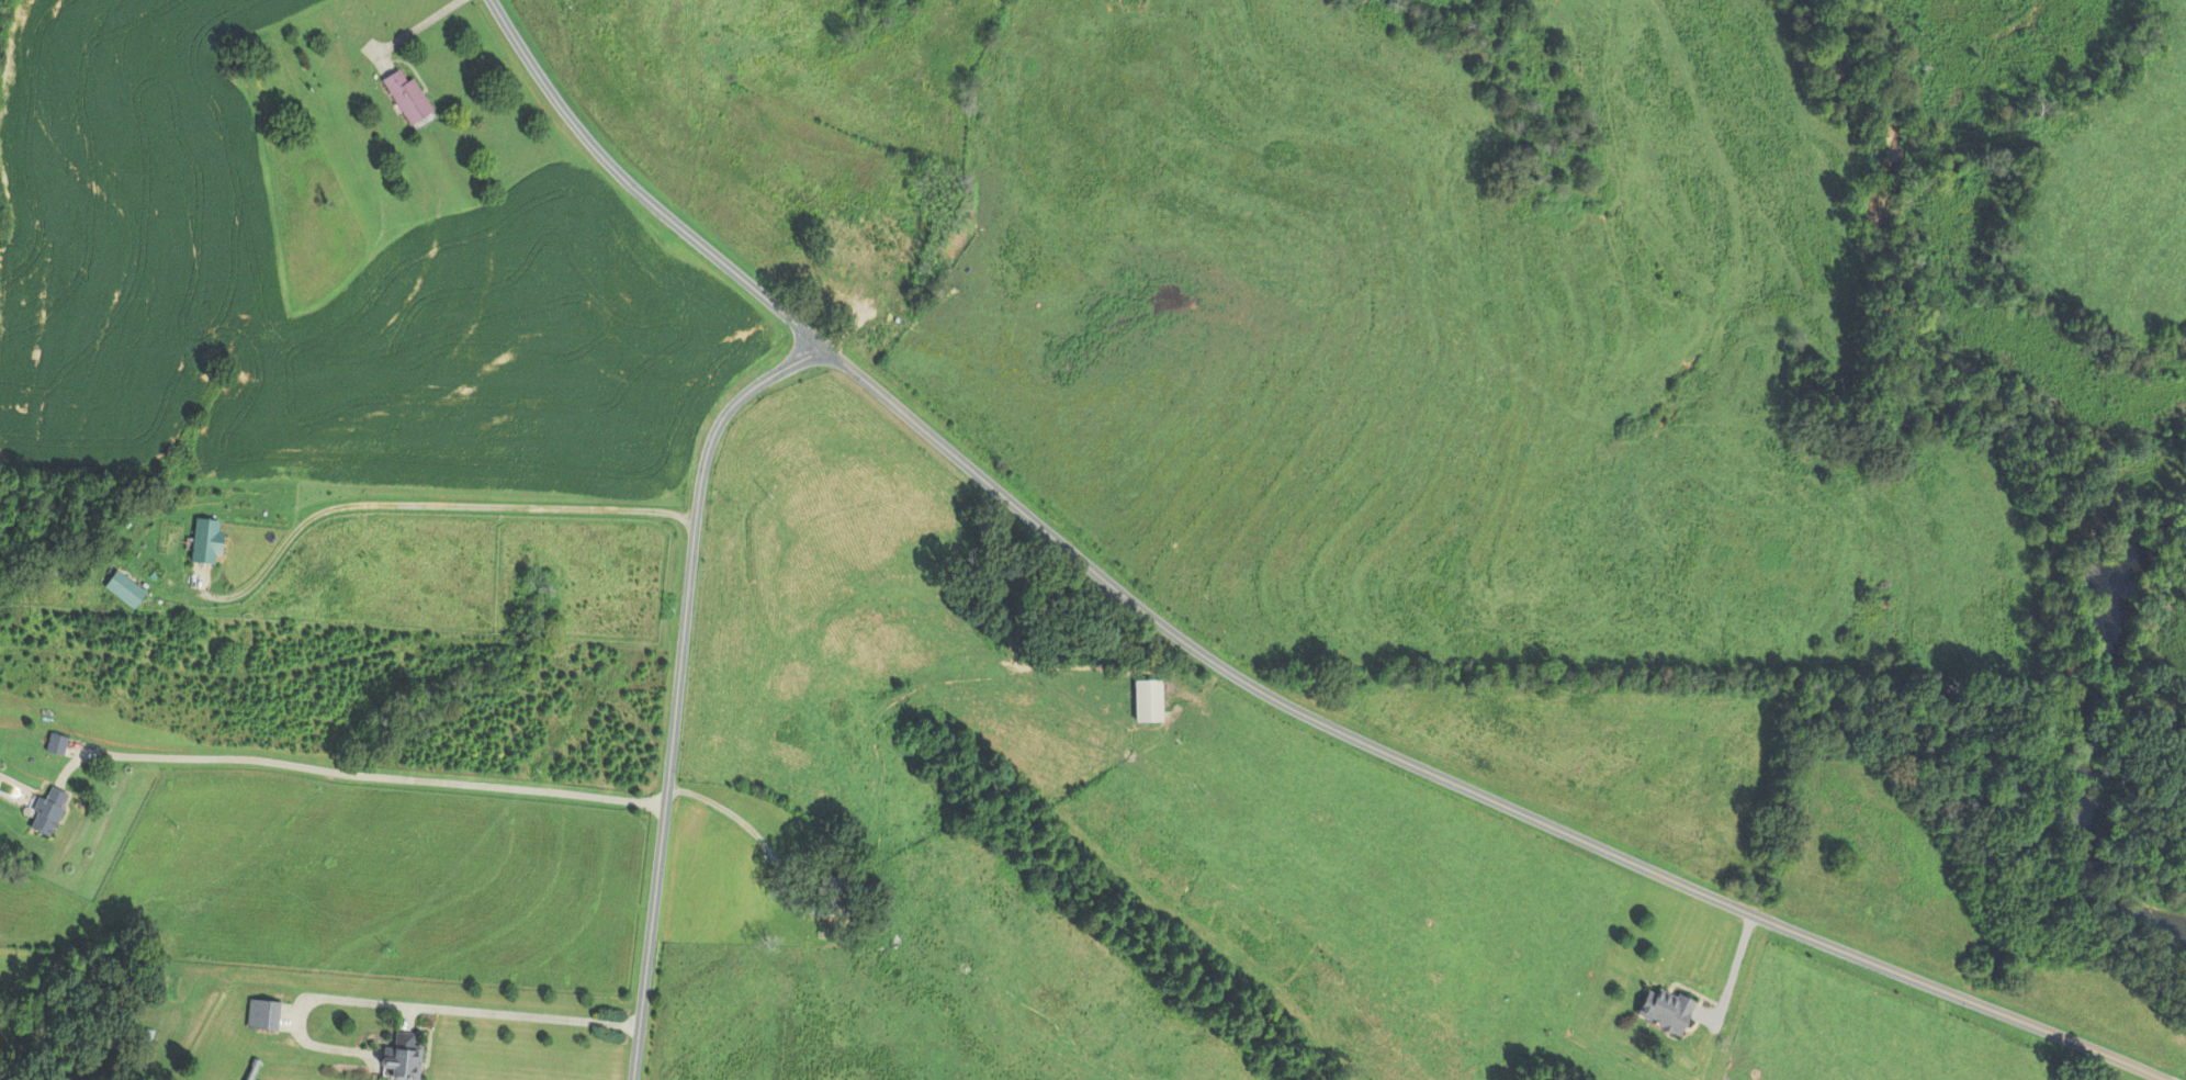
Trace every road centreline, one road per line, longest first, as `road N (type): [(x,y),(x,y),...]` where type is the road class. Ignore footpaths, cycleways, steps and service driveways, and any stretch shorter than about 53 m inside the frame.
road 1 (residential): [(2162,1079),(1665,877),(1263,693),(1163,627),(823,347)]
road 2 (residential): [(632,1079),(706,452),(723,416),(750,390),(823,347)]
road 3 (residential): [(823,347),(600,155),(492,0)]

